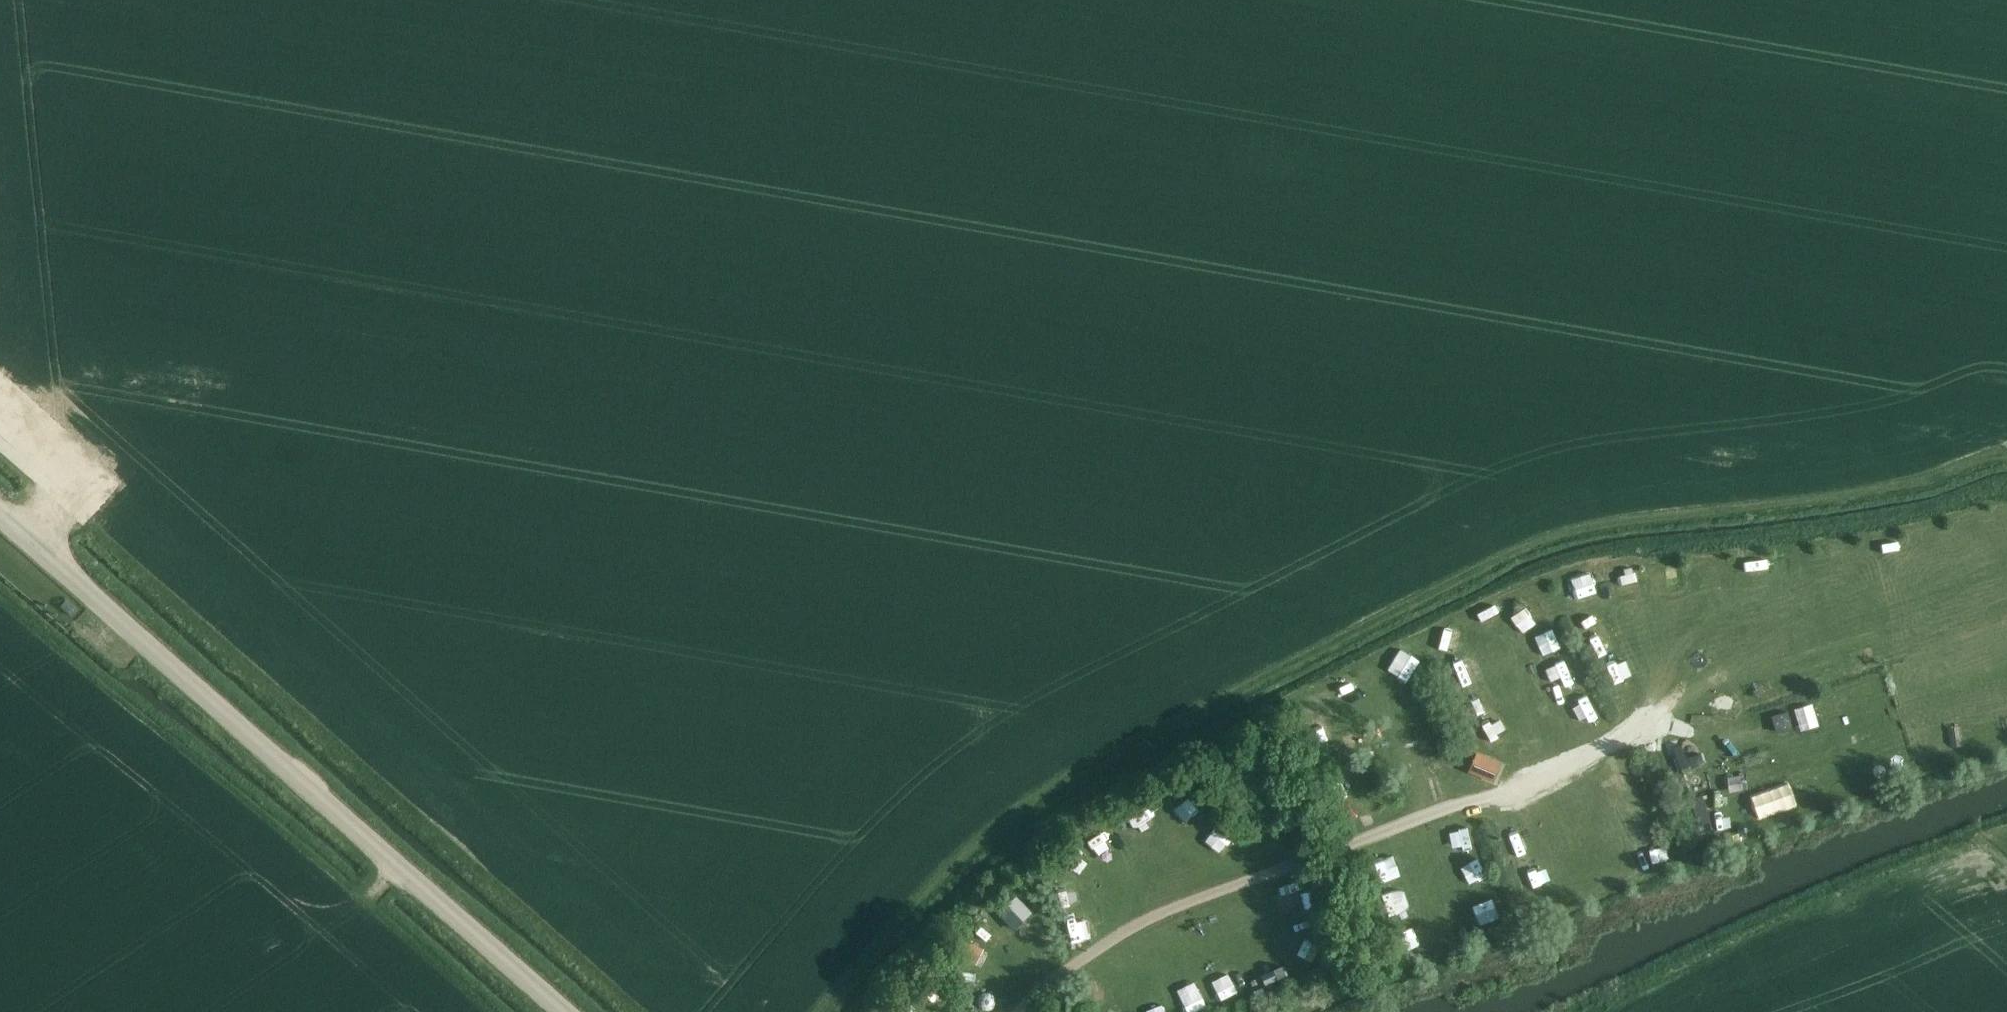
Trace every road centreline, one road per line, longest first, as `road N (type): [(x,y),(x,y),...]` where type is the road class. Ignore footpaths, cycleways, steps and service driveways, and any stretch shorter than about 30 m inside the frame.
road 1 (unclassified): [(564,1011),(0,514)]
road 2 (track): [(0,430),(51,495),(28,538)]

